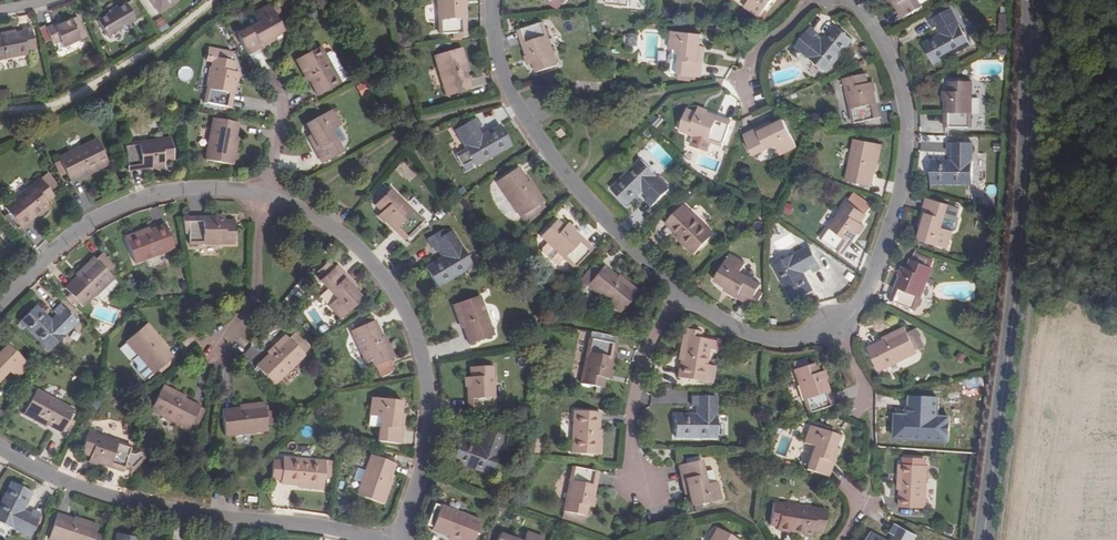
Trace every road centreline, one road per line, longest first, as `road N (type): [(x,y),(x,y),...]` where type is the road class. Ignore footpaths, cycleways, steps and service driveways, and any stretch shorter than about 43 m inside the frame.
road 1 (tertiary): [(983,539),(1026,236),(1034,0)]
road 2 (residential): [(258,196),(349,242),(403,312),(426,407),(422,458),(393,539)]
road 3 (residential): [(370,539),(139,504),(75,488),(0,449)]
road 4 (residential): [(830,328),(864,293),(895,202),(904,126),(896,78),(873,31),(845,0)]
road 5 (residential): [(490,0),(494,57),(529,133),(676,294)]
road 6 (residential): [(0,302),(105,212),(204,187),(258,196)]
road 7 (residential): [(643,491),(629,447),(633,390),(676,294)]
road 8 (residential): [(676,294),(739,333),(780,343),(830,328)]
road 9 (residential): [(216,349),(250,301),(258,196)]
road 10 (residential): [(810,0),(750,58),(740,83),(746,109)]
road 11 (residential): [(258,196),(280,104),(271,80)]

